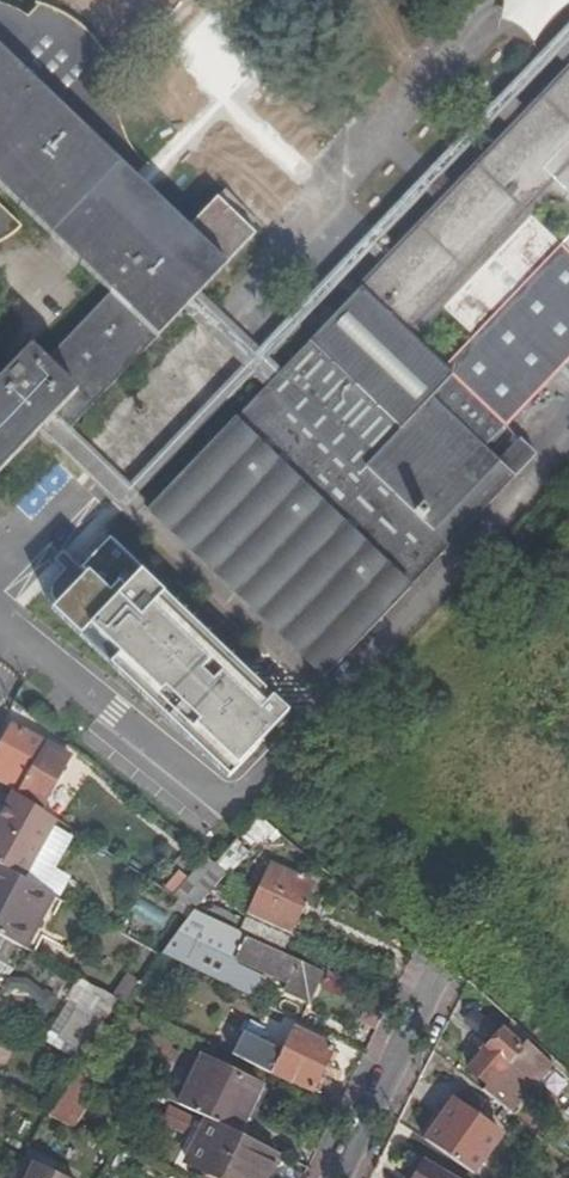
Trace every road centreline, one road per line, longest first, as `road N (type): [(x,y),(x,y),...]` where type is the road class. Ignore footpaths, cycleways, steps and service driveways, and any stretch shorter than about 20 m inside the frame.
road 1 (residential): [(338,1177),(434,980)]

